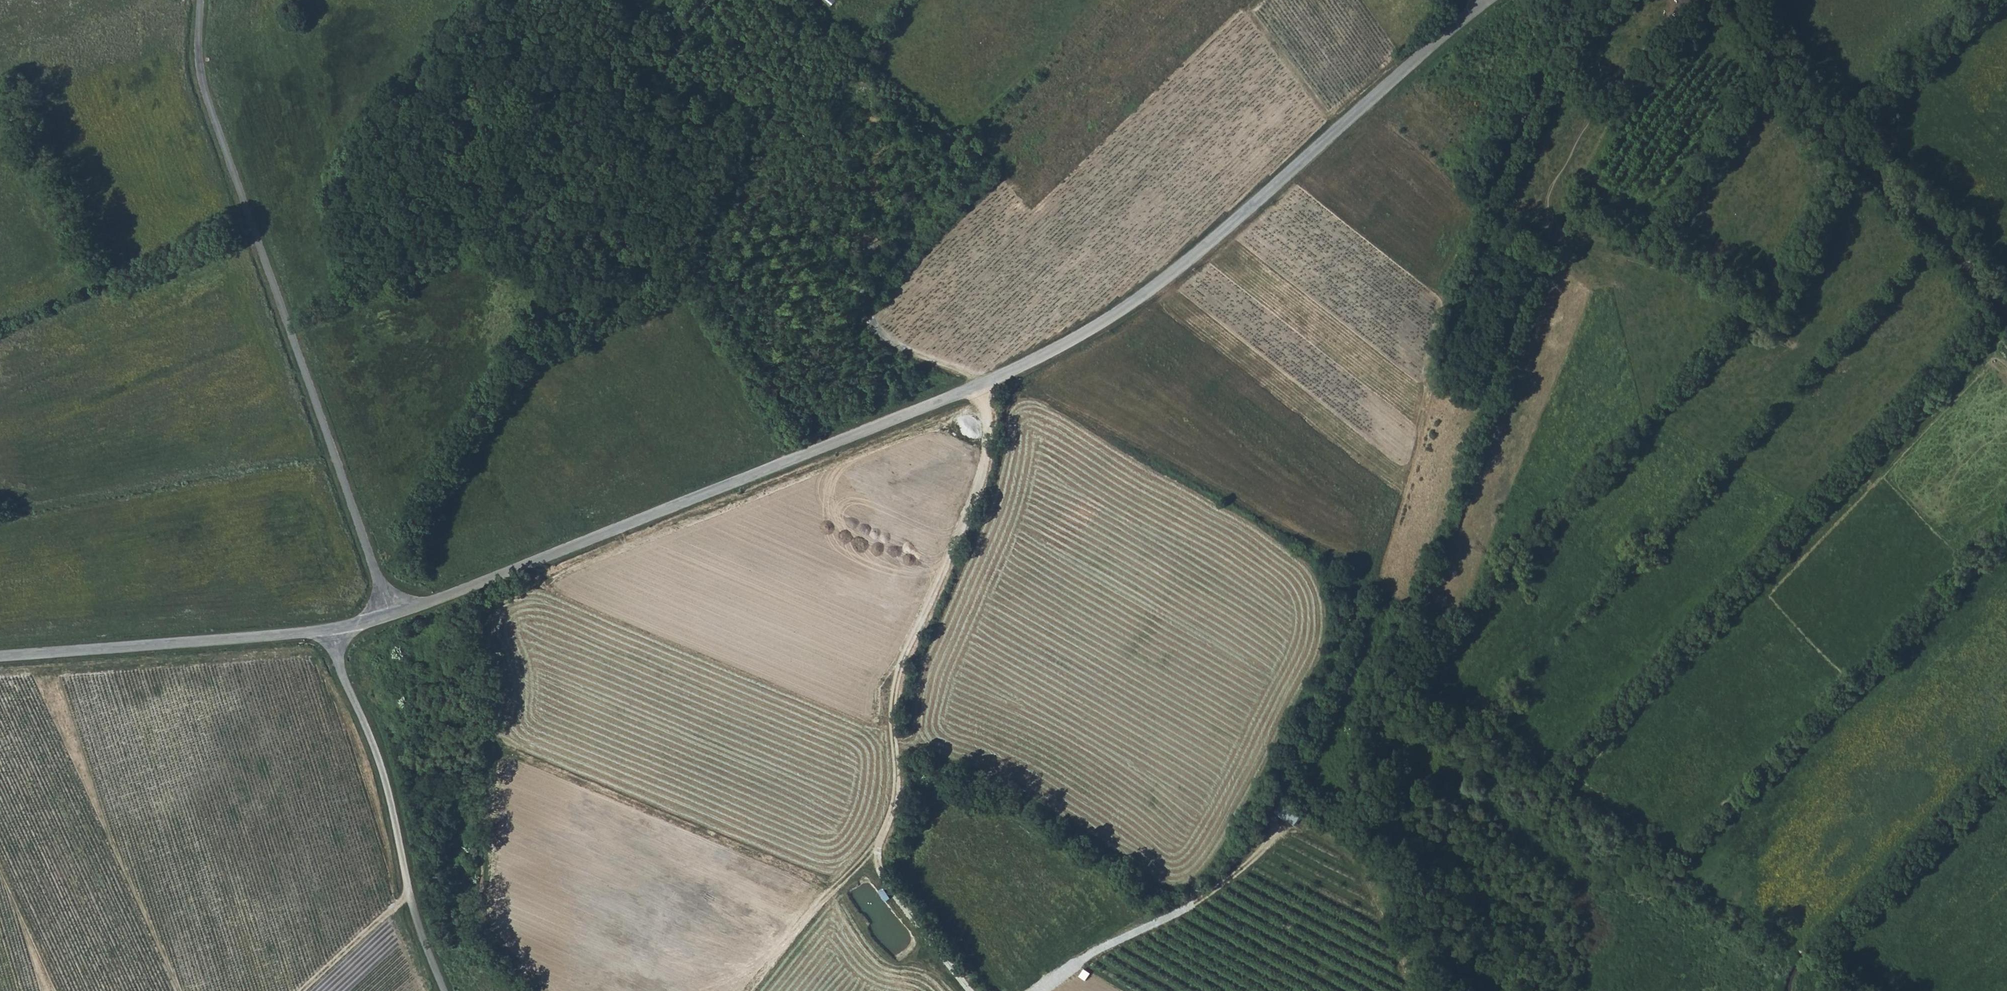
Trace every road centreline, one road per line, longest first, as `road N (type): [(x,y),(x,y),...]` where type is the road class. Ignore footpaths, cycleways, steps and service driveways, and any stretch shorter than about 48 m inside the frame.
road 1 (unclassified): [(0,657),(335,629),(390,617),(971,387),(1104,321),(1166,276),(1486,0)]
road 2 (track): [(302,990),(408,891)]

